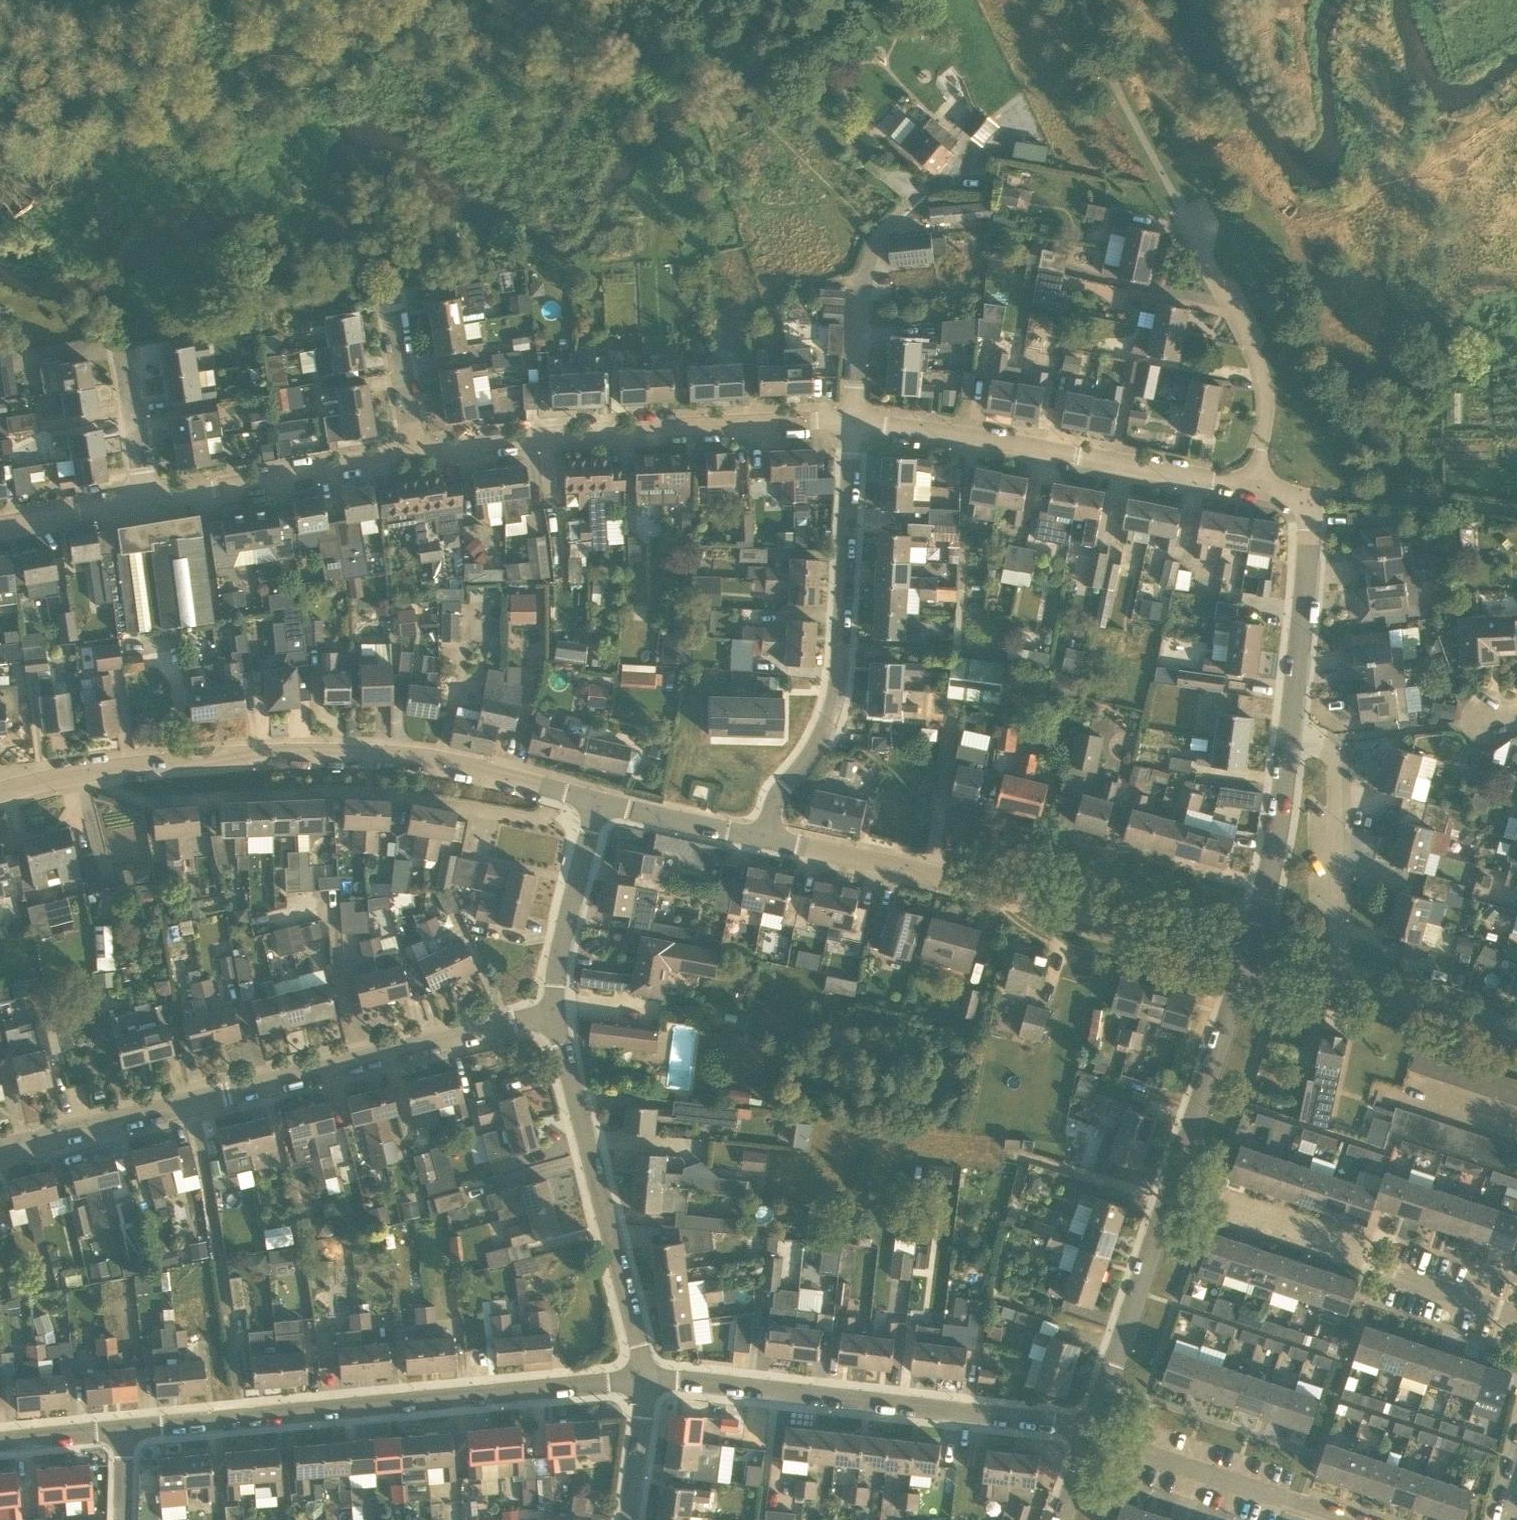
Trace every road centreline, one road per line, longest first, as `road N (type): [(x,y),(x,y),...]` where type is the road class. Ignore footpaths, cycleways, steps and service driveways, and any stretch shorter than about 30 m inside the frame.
road 1 (residential): [(0,791),(47,778),(265,754),(443,763),(599,804)]
road 2 (residential): [(0,1151),(553,1013)]
road 3 (residential): [(1082,1450),(1247,957)]
road 4 (residential): [(641,1383),(126,1431)]
road 5 (residential): [(1247,957),(1271,867),(1310,533),(1295,496),(1253,486)]
road 6 (residential): [(765,837),(1247,957)]
road 7 (residential): [(1082,1450),(1025,1428),(927,1411),(641,1383)]
road 8 (residential): [(854,423),(518,439),(413,452)]
road 9 (residential): [(765,837),(775,799),(822,739),(837,695),(854,423)]
road 10 (residential): [(1253,486),(987,436),(854,423)]
road 11 (residential): [(641,1383),(553,1013)]
road 12 (residential): [(1253,486),(1268,408),(1264,373),(1179,205)]
road 13 (residential): [(1247,957),(1516,1030)]
road 14 (residential): [(413,452),(147,501)]
road 15 (residential): [(553,1013),(599,804)]
road 16 (residential): [(599,804),(765,837)]
road 17 (residential): [(147,501),(125,350)]
road 18 (residential): [(1516,1319),(1371,1273)]
road 19 (residential): [(1302,1519),(1157,1476)]
road 20 (residential): [(147,501),(0,524)]
road 21 (residential): [(854,423),(853,277)]
road 22 (residential): [(628,1519),(641,1383)]
road 23 (residential): [(413,452),(395,323)]
road 24 (residential): [(126,1431),(0,1444)]

